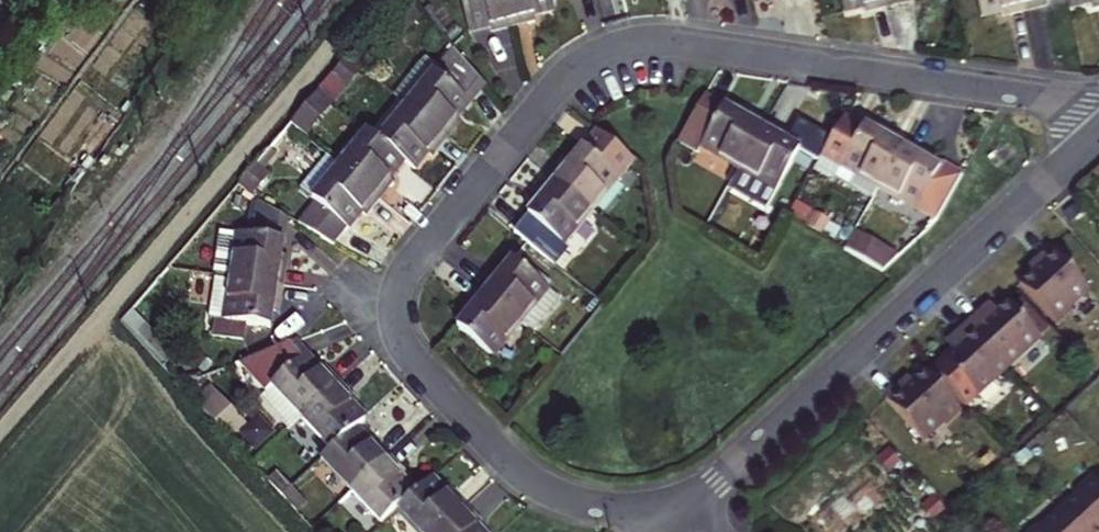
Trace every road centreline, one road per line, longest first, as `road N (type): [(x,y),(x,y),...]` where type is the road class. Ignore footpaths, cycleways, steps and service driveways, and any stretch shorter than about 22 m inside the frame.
road 1 (residential): [(1098,104),(686,43),(625,48),(572,73),(402,277),(396,321),(409,353),(522,474),(564,498),(639,508)]
road 2 (track): [(383,0),(0,433)]
road 3 (residential): [(696,496),(1098,137)]

